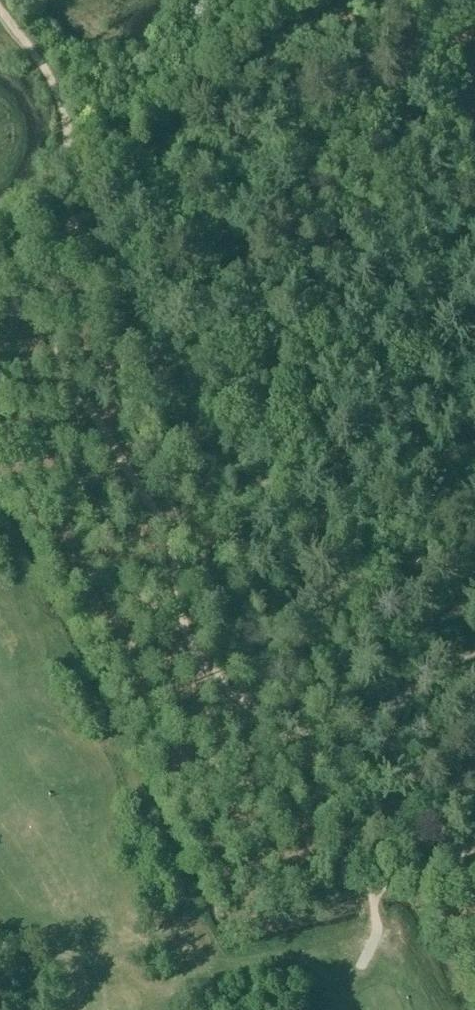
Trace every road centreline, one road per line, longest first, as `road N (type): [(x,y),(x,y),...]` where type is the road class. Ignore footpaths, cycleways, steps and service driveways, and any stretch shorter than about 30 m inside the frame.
road 1 (track): [(69,249),(56,296),(56,344),(167,533),(191,651),(245,703),(287,725),(306,732),(354,723)]
road 2 (track): [(474,689),(230,473),(180,414),(96,263),(69,249)]
road 3 (track): [(0,9),(61,97),(69,249)]
road 4 (track): [(399,748),(429,823),(454,857)]

